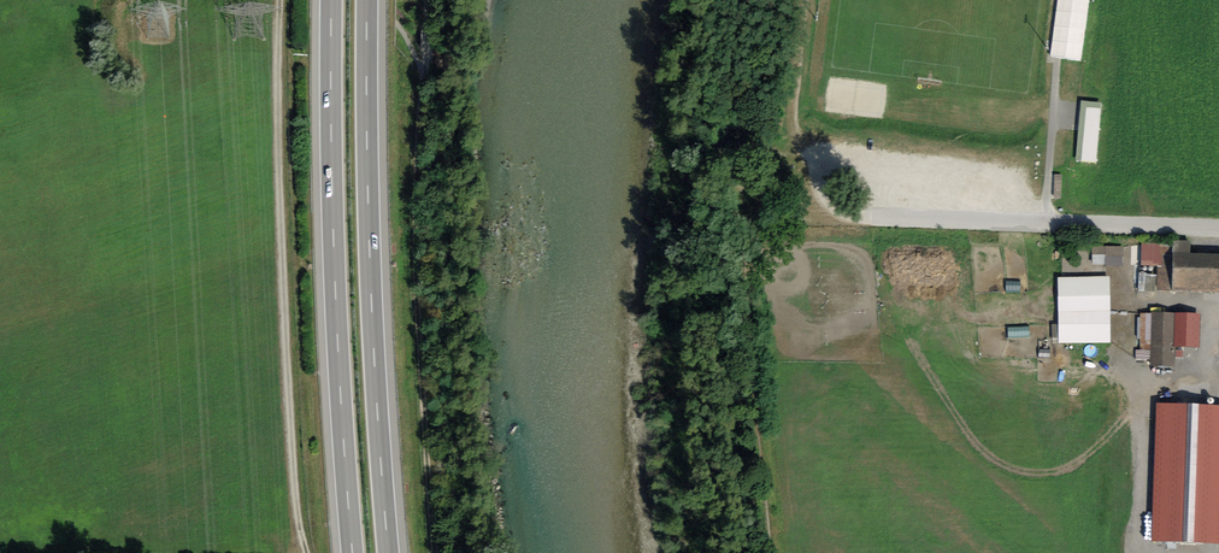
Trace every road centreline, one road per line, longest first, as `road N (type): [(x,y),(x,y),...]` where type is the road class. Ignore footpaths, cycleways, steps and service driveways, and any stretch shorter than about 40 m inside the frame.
road 1 (track): [(308,552),(287,310),(279,0)]
road 2 (motorway): [(390,552),(370,222),(370,0)]
road 3 (motorway): [(333,0),(333,222),(352,552)]
road 4 (unclassified): [(845,214),(1218,227)]
road 5 (track): [(416,250),(435,552)]
road 6 (track): [(416,250),(426,0)]

